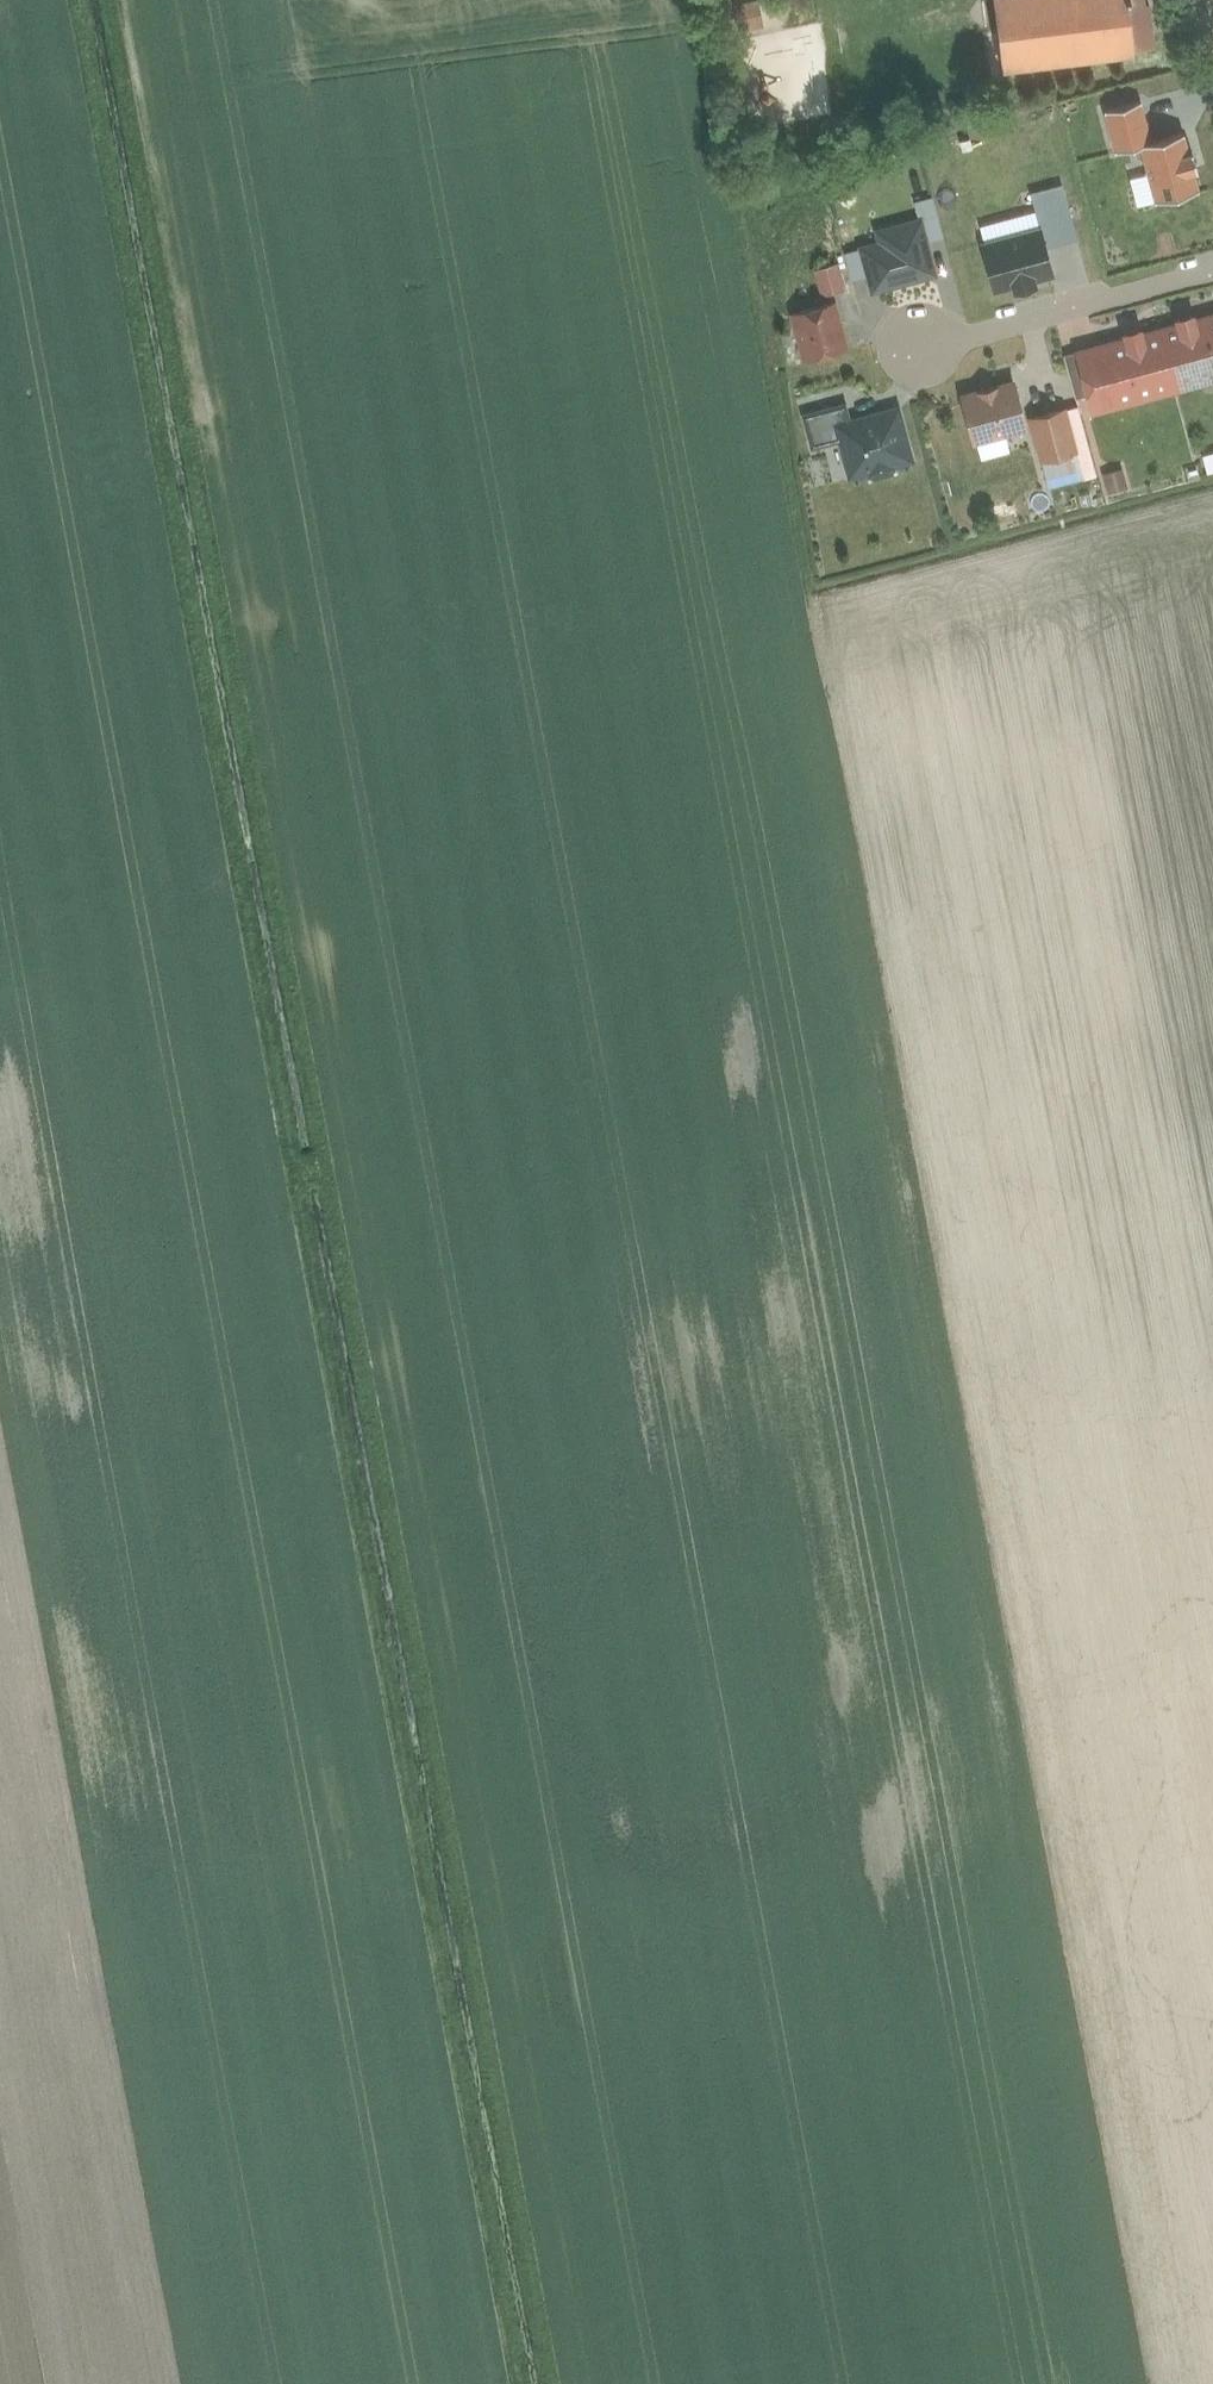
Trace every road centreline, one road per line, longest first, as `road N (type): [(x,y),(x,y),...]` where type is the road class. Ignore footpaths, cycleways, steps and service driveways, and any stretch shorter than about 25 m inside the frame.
road 1 (residential): [(1212,271),(915,344)]

